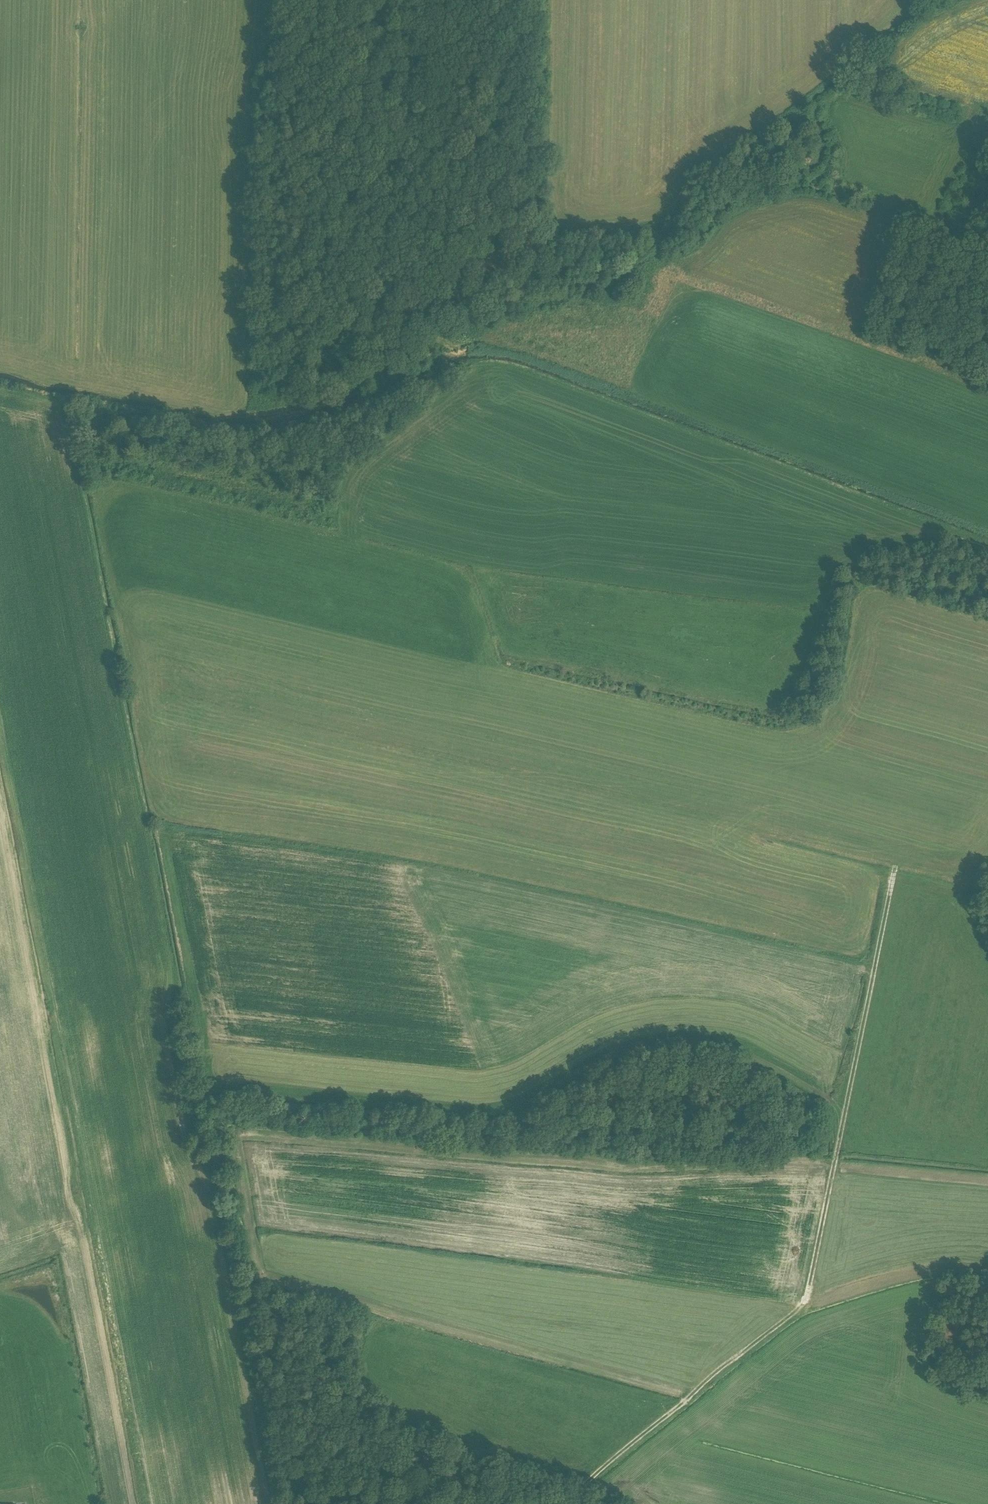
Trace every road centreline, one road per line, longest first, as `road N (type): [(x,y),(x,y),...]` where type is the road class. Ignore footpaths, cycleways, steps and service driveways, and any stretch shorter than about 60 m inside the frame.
road 1 (track): [(987,847),(976,863),(895,863),(807,1298),(797,1315),(563,1503)]

